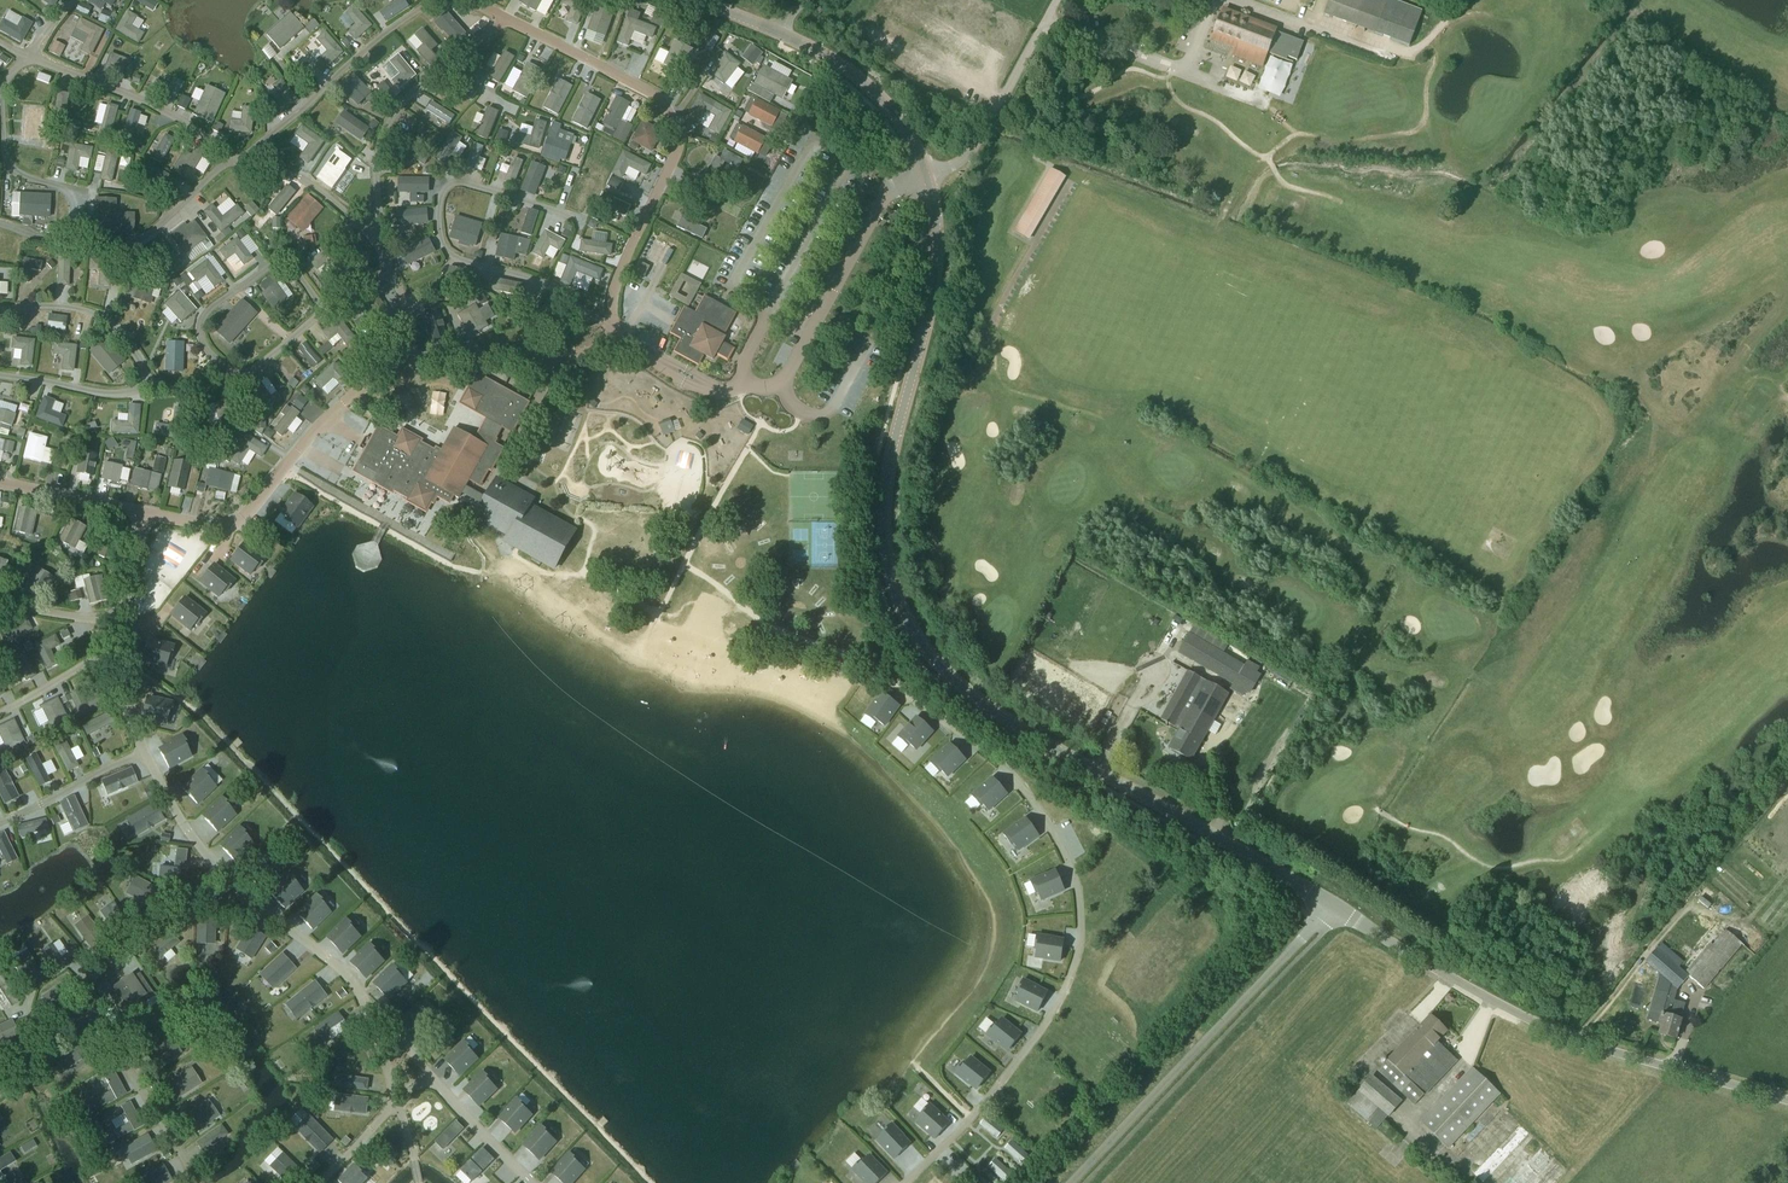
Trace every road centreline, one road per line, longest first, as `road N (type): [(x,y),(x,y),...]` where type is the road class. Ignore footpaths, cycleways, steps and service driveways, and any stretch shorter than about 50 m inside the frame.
road 1 (unclassified): [(1325,900),(1005,713),(971,689),(919,630),(903,598),(887,498),(890,458),(940,275),(932,168)]
road 2 (unclassified): [(910,1182),(1013,1074),(1059,1007),(1084,948),(1071,863),(1043,816),(1006,769),(892,687)]
road 3 (unclassified): [(614,336),(587,353),(411,358),(362,389),(233,524),(133,509)]
road 4 (unclassified): [(1787,1096),(1583,1039),(1325,900)]
road 5 (unclassified): [(614,336),(617,279),(677,156),(674,129),(656,96),(473,0)]
road 6 (unclassified): [(133,509),(115,656),(127,708),(161,786),(223,876)]
road 7 (unclassified): [(1325,900),(1067,1182)]
road 8 (unclassified): [(614,336),(530,277),(464,264),(448,252),(438,200),(459,181),(564,214)]
road 9 (unclassified): [(833,289),(782,389),(746,384),(723,393),(614,336)]
road 10 (unclassified): [(223,876),(351,981),(403,1038)]
road 11 (unclassified): [(91,985),(200,1182)]
road 12 (unclassified): [(932,168),(959,157),(1060,0)]
road 13 (unclassified): [(932,168),(882,96),(774,28)]
road 14 (unclassified): [(403,1038),(534,1182)]
road 15 (unclassified): [(223,876),(100,967),(91,985)]
road 16 (unclassified): [(833,289),(889,195),(932,168)]
road 17 (unclassified): [(91,985),(74,1018),(0,1089)]
road 18 (unclassified): [(133,509),(0,482)]

